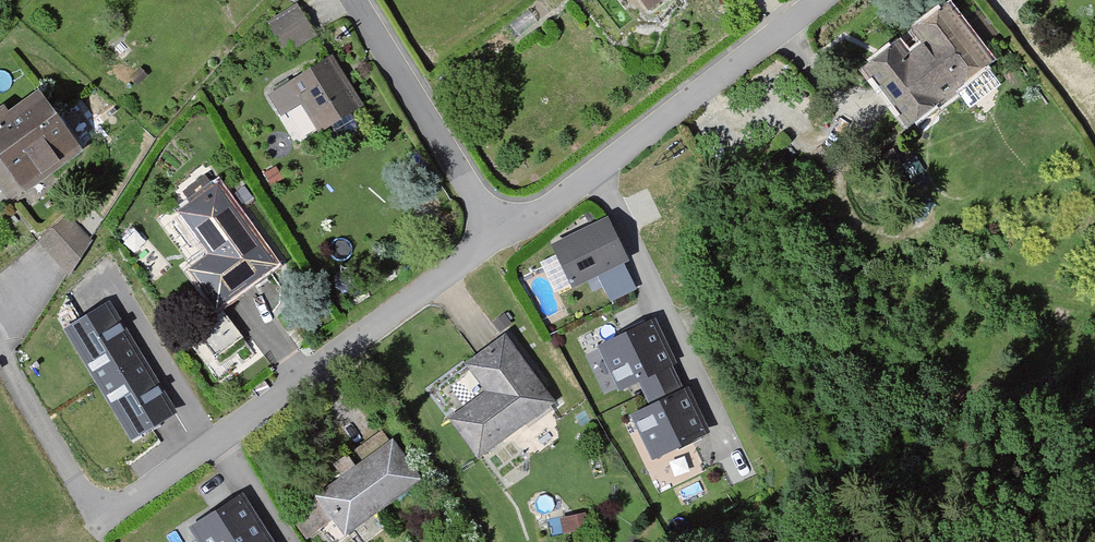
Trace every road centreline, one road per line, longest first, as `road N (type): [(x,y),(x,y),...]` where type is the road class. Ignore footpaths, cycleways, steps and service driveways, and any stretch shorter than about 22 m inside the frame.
road 1 (residential): [(355,0),(501,240),(825,0)]

